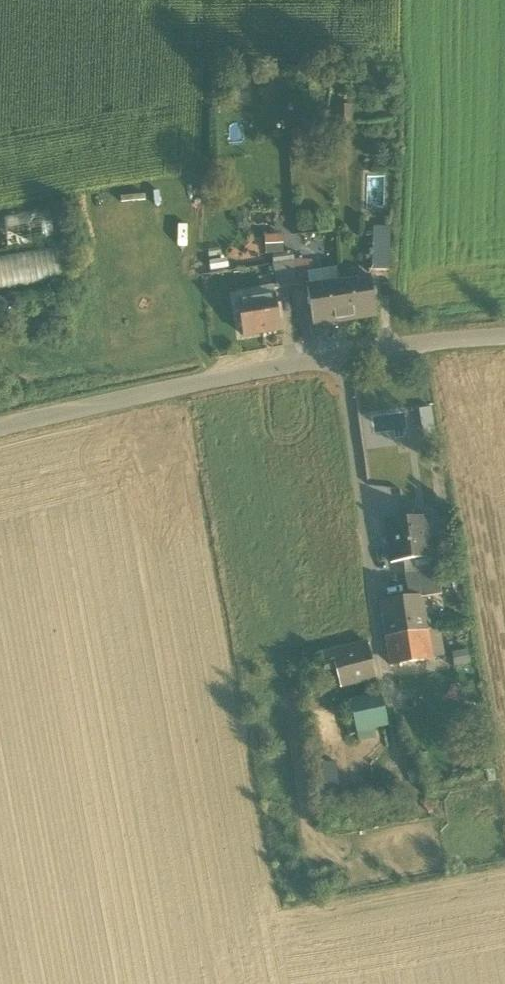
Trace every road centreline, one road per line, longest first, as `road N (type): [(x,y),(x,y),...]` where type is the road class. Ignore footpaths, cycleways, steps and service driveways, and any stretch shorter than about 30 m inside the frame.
road 1 (residential): [(0,426),(339,352),(504,338)]

